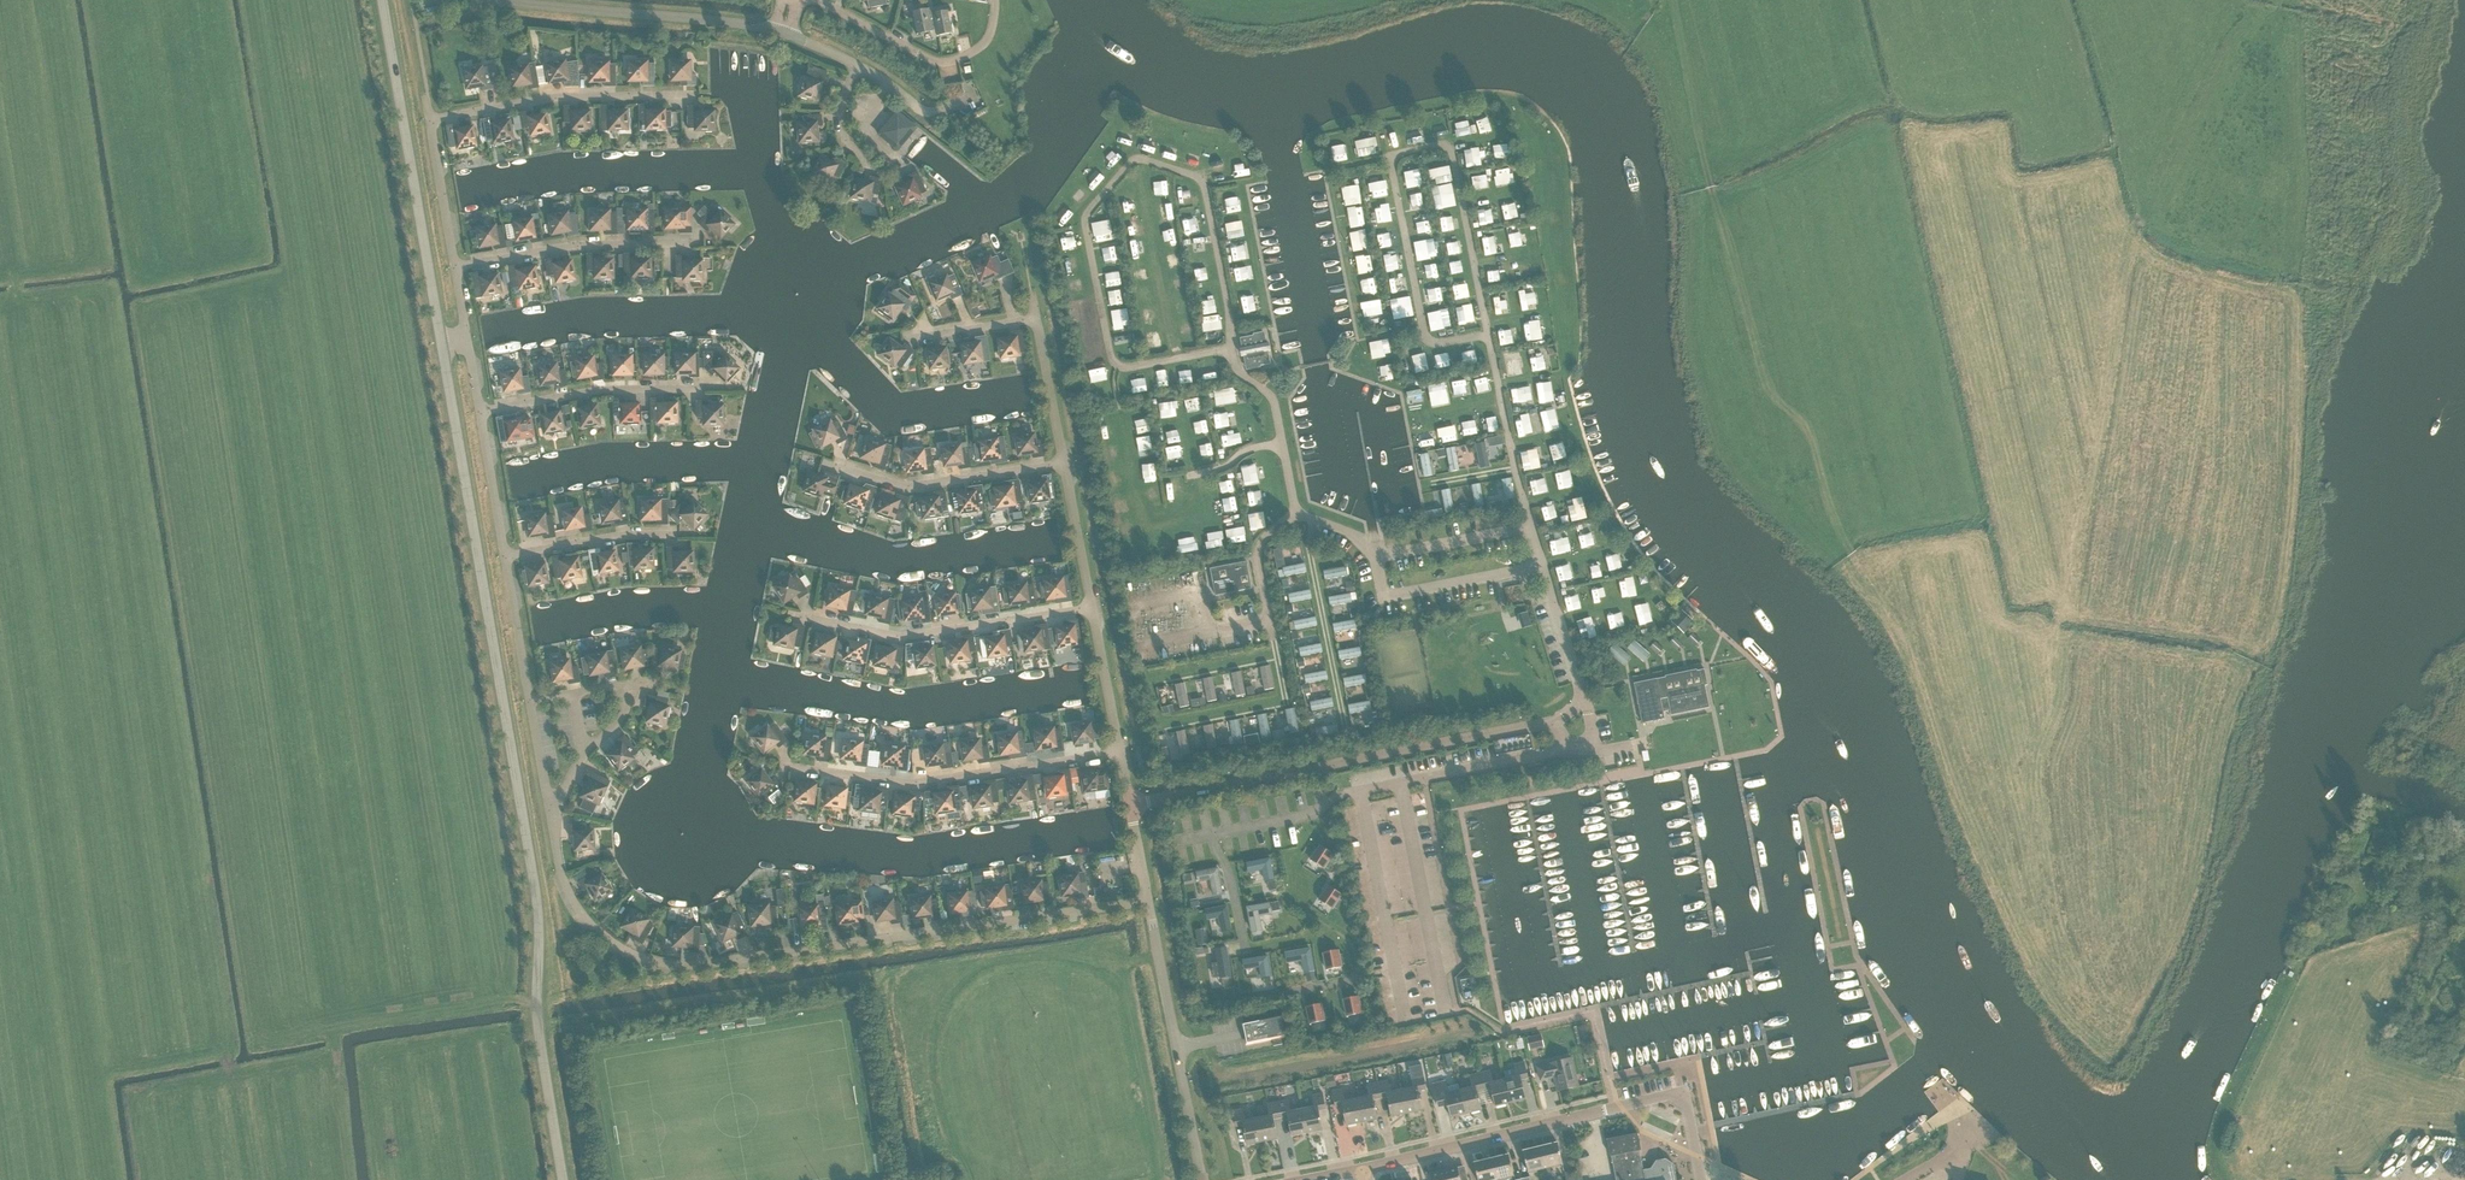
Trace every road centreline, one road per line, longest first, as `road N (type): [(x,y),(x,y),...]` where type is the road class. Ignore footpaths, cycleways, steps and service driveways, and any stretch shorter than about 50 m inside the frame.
road 1 (unclassified): [(562,1179),(537,1027),(538,911),(441,344)]
road 2 (residential): [(1148,901),(716,965),(655,963),(591,930),(566,890),(549,811)]
road 3 (unclassified): [(441,344),(382,0)]
road 4 (residential): [(788,766),(914,783),(1120,753)]
road 5 (residential): [(804,616),(899,637),(1093,608)]
road 6 (unclassified): [(781,33),(493,0)]
road 7 (unclassified): [(1203,1179),(1148,901)]
road 8 (residential): [(549,811),(575,764),(625,717),(640,686),(528,705)]
road 9 (residential): [(1362,1170),(1621,1107)]
road 10 (residential): [(430,124),(582,95),(682,95)]
road 11 (residential): [(456,267),(599,243),(695,241)]
road 12 (residential): [(839,463),(914,485),(1065,462)]
road 13 (residential): [(995,0),(985,43),(944,62),(820,0)]
road 14 (residential): [(482,415),(559,397),(702,389)]
road 15 (track): [(1314,519),(1309,549),(1345,726)]
road 16 (residential): [(504,557),(676,533)]
road 17 (unclassified): [(1148,901),(1120,753)]
road 18 (residential): [(528,705),(504,557)]
road 19 (unclassified): [(1093,608),(1065,462)]
road 20 (unclassified): [(1120,753),(1093,608)]
road 21 (unclassified): [(1065,462),(1037,318)]
road 22 (residential): [(456,267),(430,124)]
road 23 (residential): [(1701,1179),(1680,1097),(1621,1107)]
road 24 (residential): [(504,557),(482,415)]
road 25 (unclassified): [(977,96),(925,110),(857,63)]
road 26 (residential): [(882,177),(847,141),(840,110),(857,63)]

